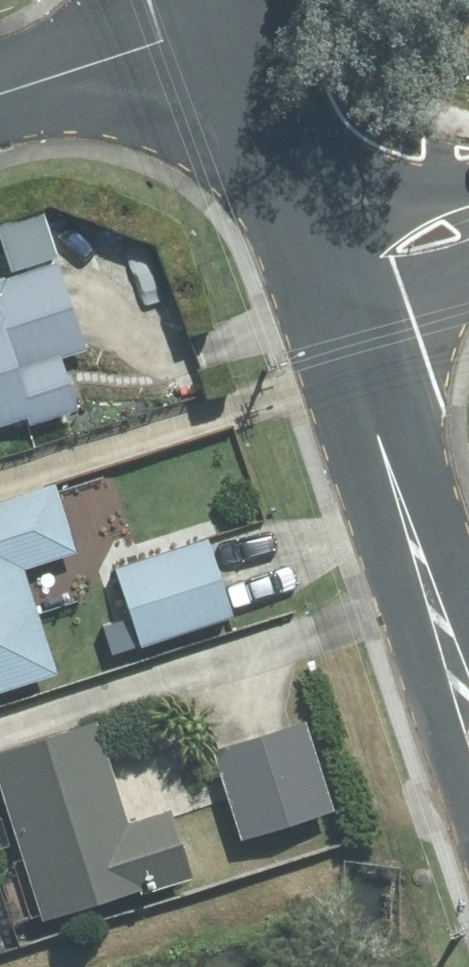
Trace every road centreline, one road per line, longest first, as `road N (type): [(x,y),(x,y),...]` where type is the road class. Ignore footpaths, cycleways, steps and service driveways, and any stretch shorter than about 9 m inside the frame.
road 1 (residential): [(468,698),(347,326)]
road 2 (residential): [(0,94),(241,21)]
road 3 (tertiary): [(309,217),(241,21)]
road 4 (tertiary): [(309,217),(468,172)]
road 5 (tertiary): [(468,261),(347,326)]

